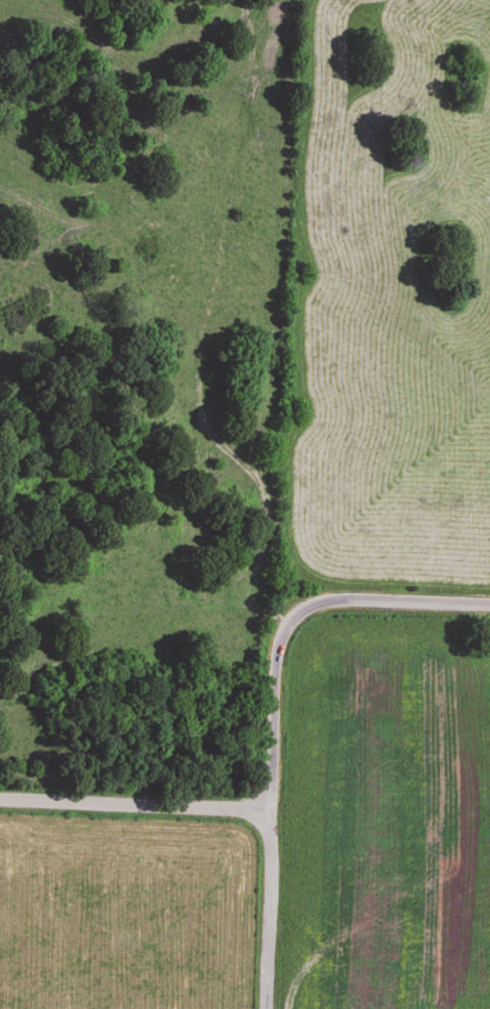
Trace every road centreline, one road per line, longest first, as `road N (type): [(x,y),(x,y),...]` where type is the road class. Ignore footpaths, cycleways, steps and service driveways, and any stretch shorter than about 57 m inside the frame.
road 1 (residential): [(489,612),(313,606),(285,619),(273,812)]
road 2 (residential): [(273,812),(0,801)]
road 3 (residential): [(265,1008),(273,812)]

